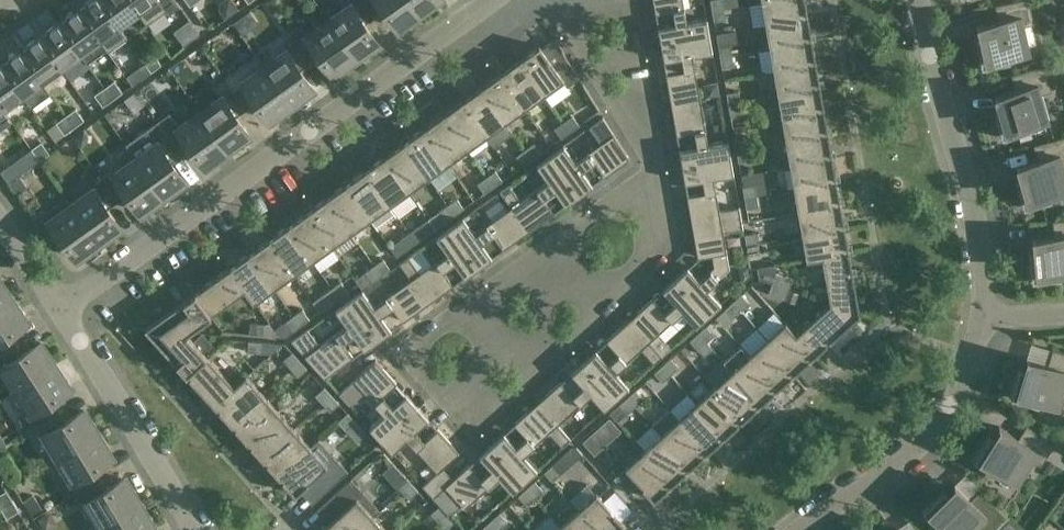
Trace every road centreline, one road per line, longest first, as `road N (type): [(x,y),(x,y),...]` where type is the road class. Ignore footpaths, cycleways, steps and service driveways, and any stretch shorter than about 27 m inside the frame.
road 1 (residential): [(670,249),(472,426),(413,353),(653,165)]
road 2 (residential): [(60,309),(494,0)]
road 3 (residential): [(981,317),(977,237),(919,0)]
road 4 (residential): [(802,529),(904,460),(951,406),(981,317)]
road 5 (residential): [(197,529),(60,309)]
road 6 (residential): [(653,165),(556,0)]

